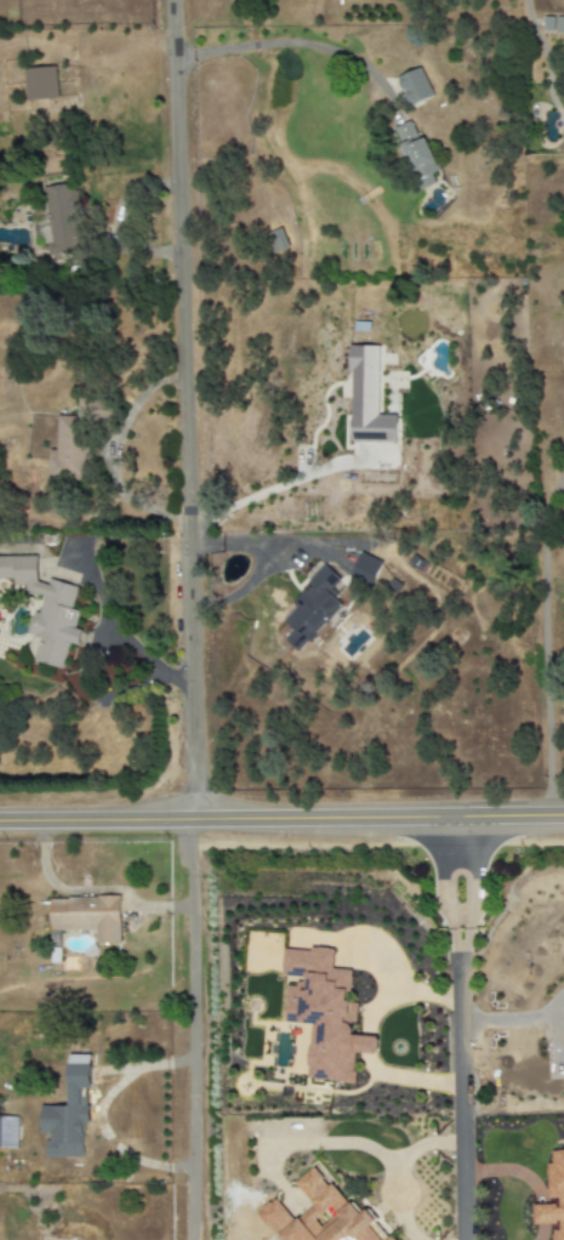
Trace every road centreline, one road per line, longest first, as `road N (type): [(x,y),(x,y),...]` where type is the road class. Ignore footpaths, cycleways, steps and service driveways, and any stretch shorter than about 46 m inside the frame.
road 1 (residential): [(195,820),(173,0)]
road 2 (tertiary): [(0,822),(563,815)]
road 3 (residential): [(473,1239),(457,817)]
road 4 (residential): [(195,820),(197,1239)]

